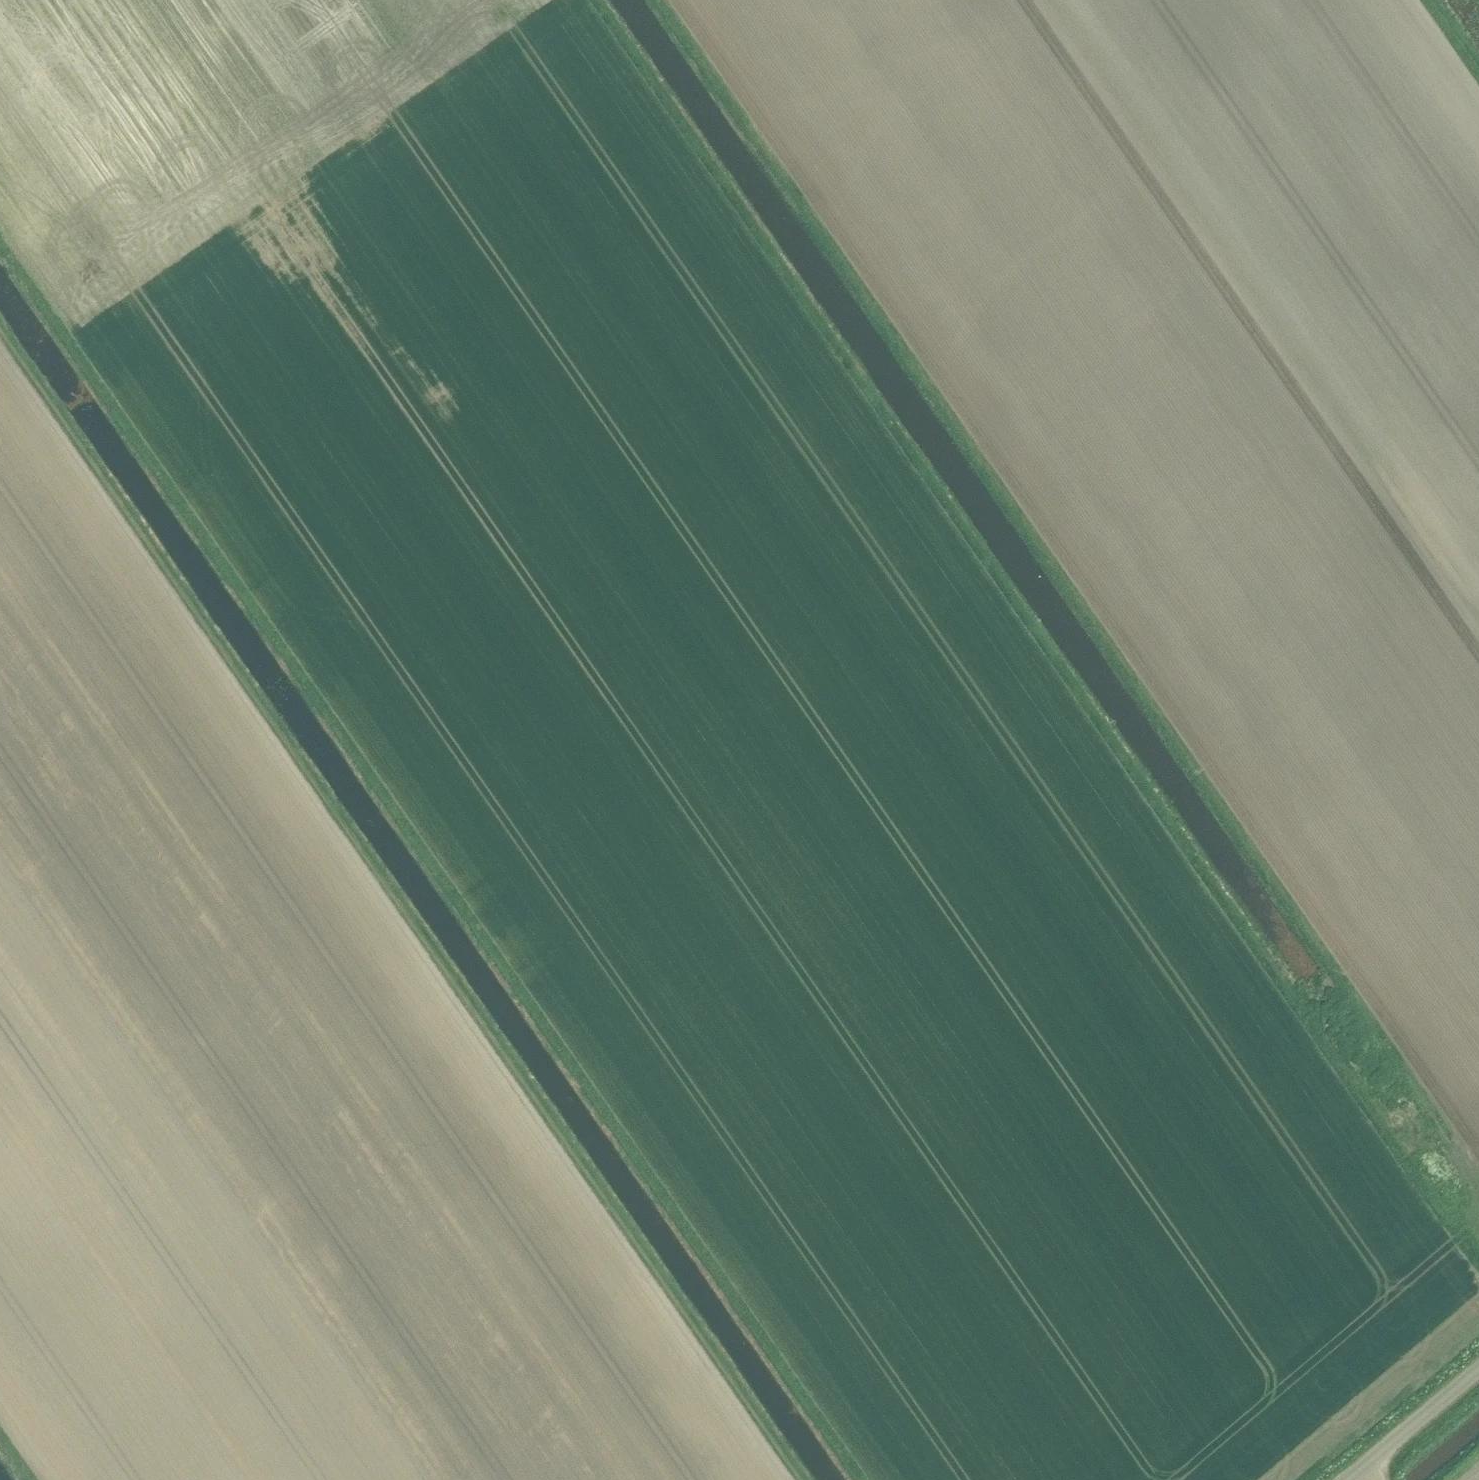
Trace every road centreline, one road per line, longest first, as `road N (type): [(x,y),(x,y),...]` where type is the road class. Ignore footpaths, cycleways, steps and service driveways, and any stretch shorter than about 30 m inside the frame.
road 1 (unclassified): [(1350,1479),(1478,1371)]

